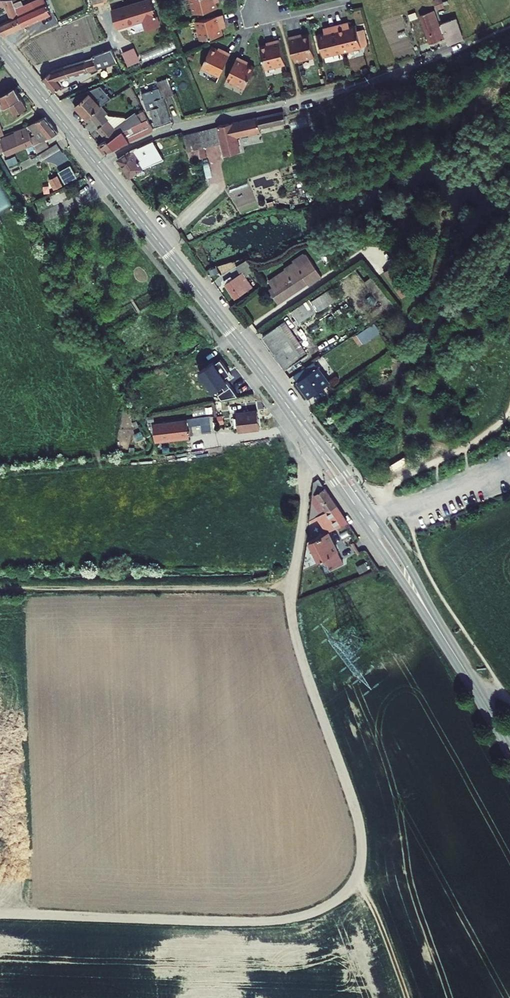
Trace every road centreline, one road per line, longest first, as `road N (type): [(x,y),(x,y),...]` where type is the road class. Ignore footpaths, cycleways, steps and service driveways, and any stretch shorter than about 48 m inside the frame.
road 1 (track): [(312,460),(292,617),(358,820),(361,852),(352,881),(323,908),(279,920),(0,915)]
road 2 (secondary): [(0,45),(303,427)]
road 3 (secondary): [(445,638),(392,540),(303,427)]
road 4 (secondary): [(303,427),(445,638)]
road 5 (track): [(358,868),(407,997)]
road 6 (secondary): [(445,638),(509,750)]

